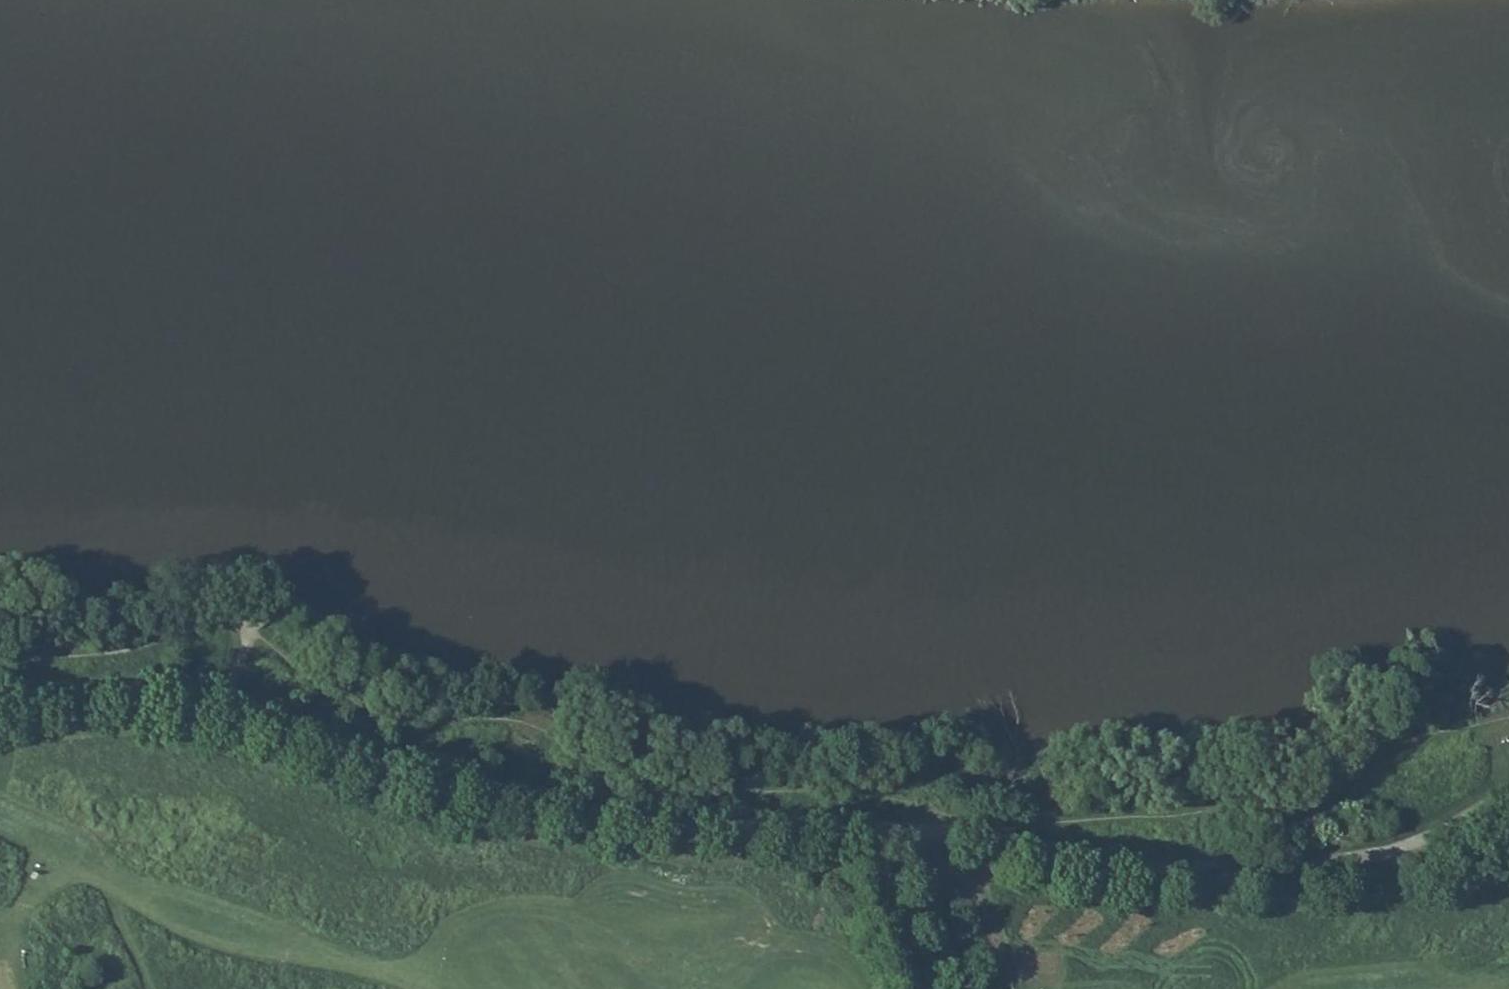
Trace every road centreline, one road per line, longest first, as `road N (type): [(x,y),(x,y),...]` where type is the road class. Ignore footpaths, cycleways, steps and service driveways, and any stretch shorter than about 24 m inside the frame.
road 1 (track): [(959,988),(903,828)]
road 2 (track): [(264,941),(411,975)]

